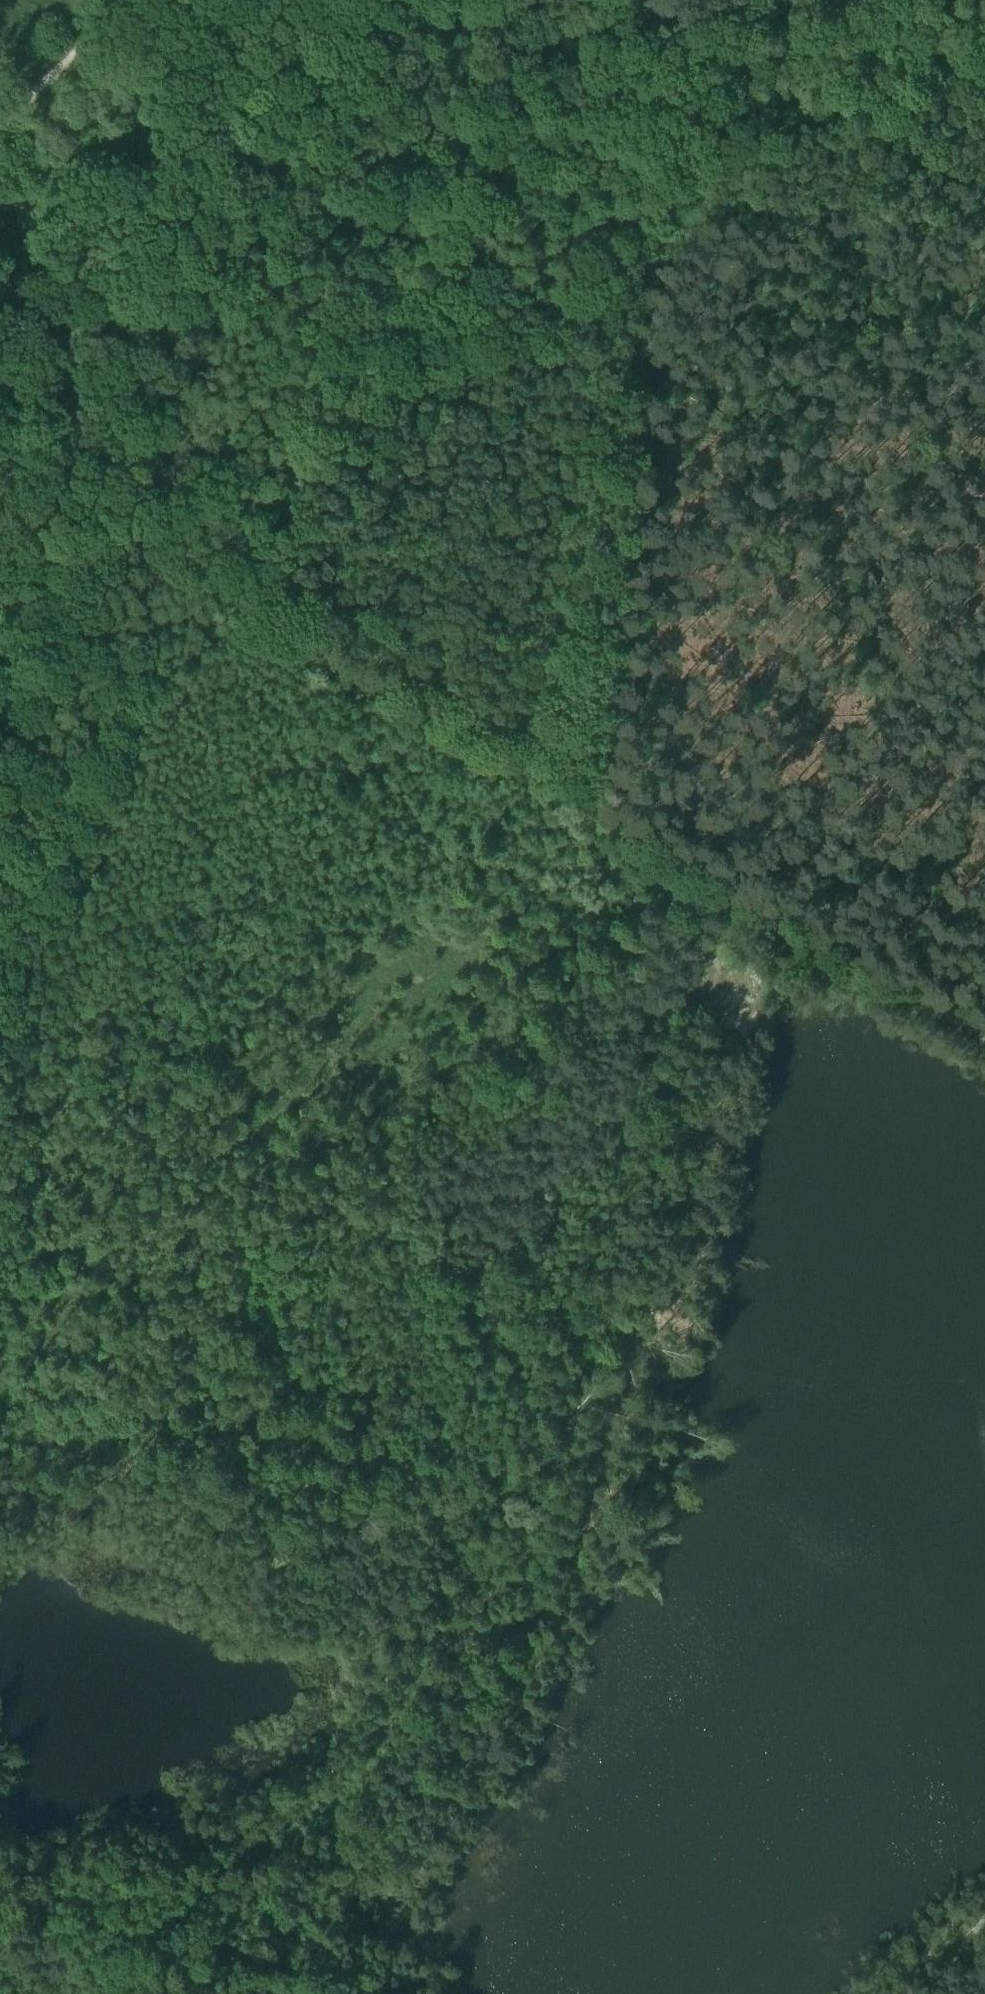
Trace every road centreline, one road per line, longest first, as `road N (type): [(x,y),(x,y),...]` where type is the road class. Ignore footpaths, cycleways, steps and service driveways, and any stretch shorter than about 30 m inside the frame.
road 1 (track): [(984,1036),(728,910),(591,818),(588,754),(647,79),(647,37),(632,0)]
road 2 (track): [(728,910),(606,1163)]
road 3 (track): [(131,0),(0,120)]

